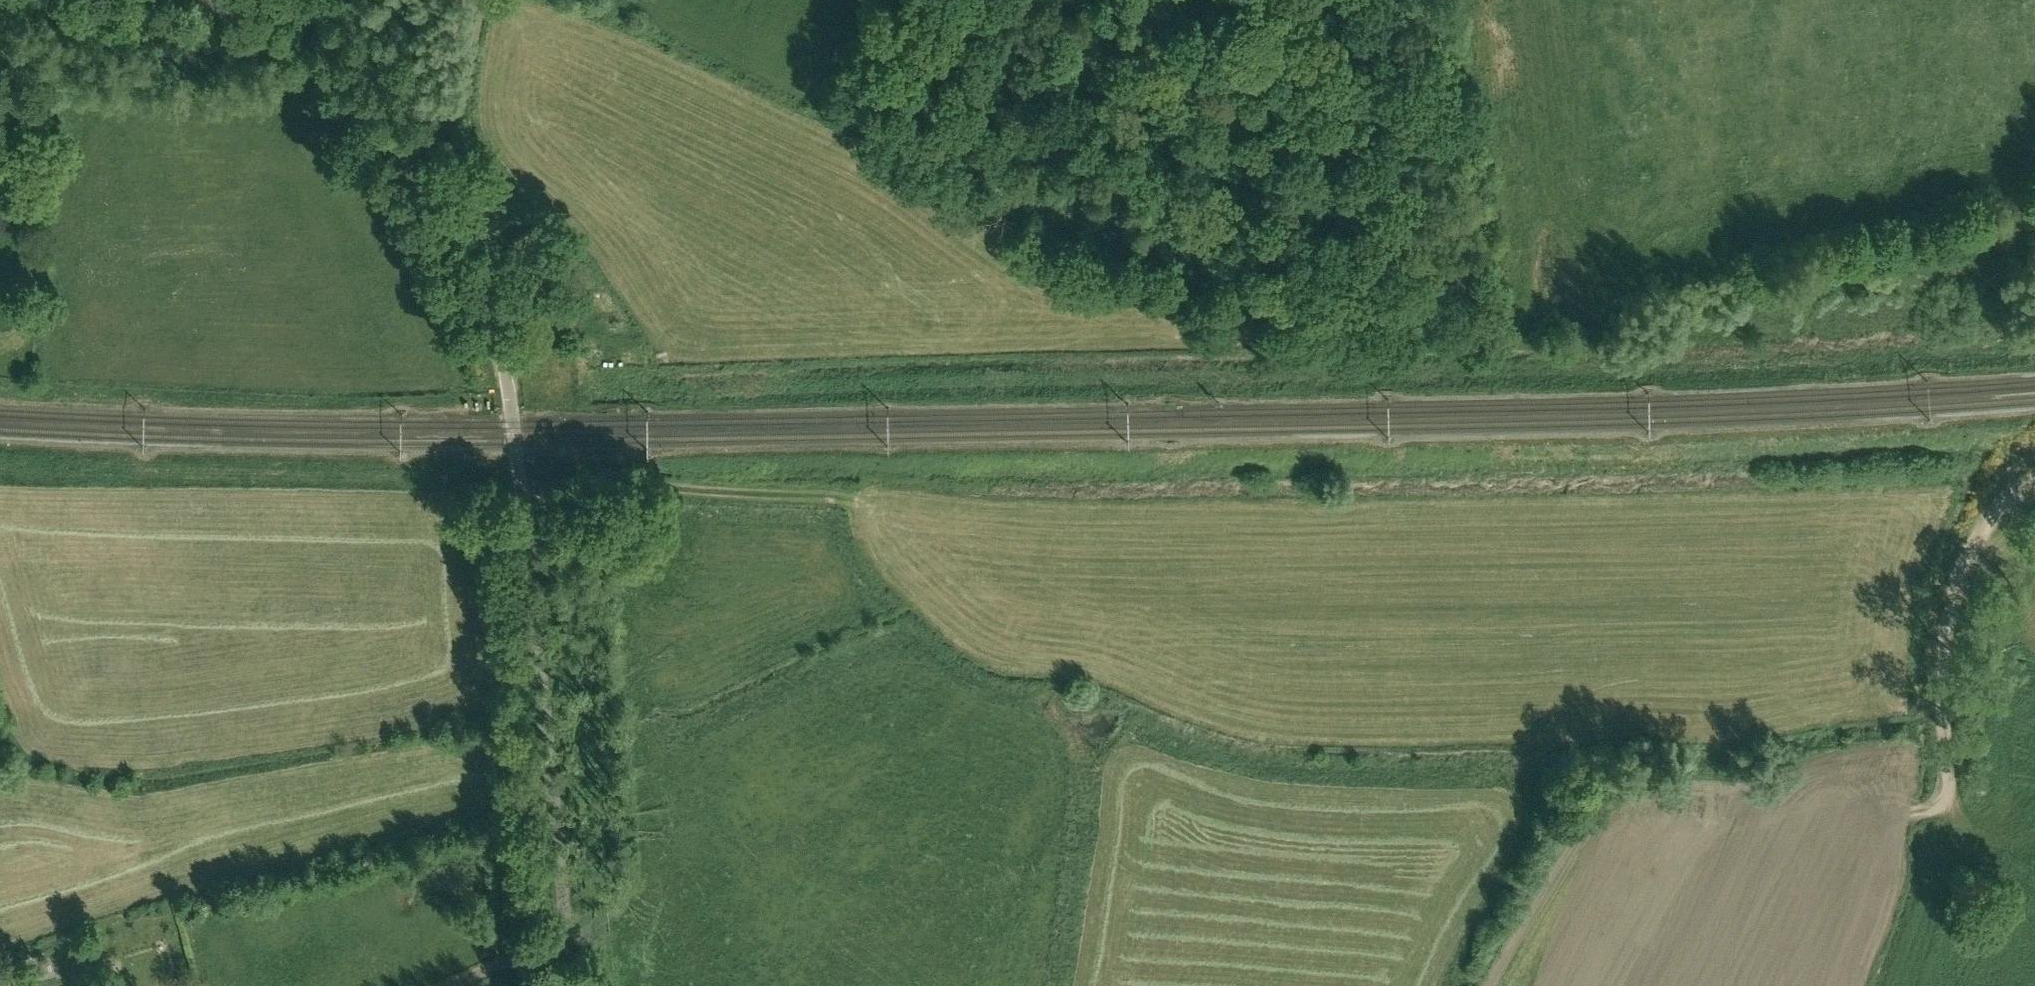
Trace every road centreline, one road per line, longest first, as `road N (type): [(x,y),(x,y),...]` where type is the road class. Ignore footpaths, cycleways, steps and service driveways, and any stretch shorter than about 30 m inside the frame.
road 1 (unclassified): [(570,985),(513,426),(477,292),(419,176),(347,85),(313,56),(198,0)]
road 2 (track): [(1959,819),(1948,793),(1948,662),(1989,550),(2034,468)]

